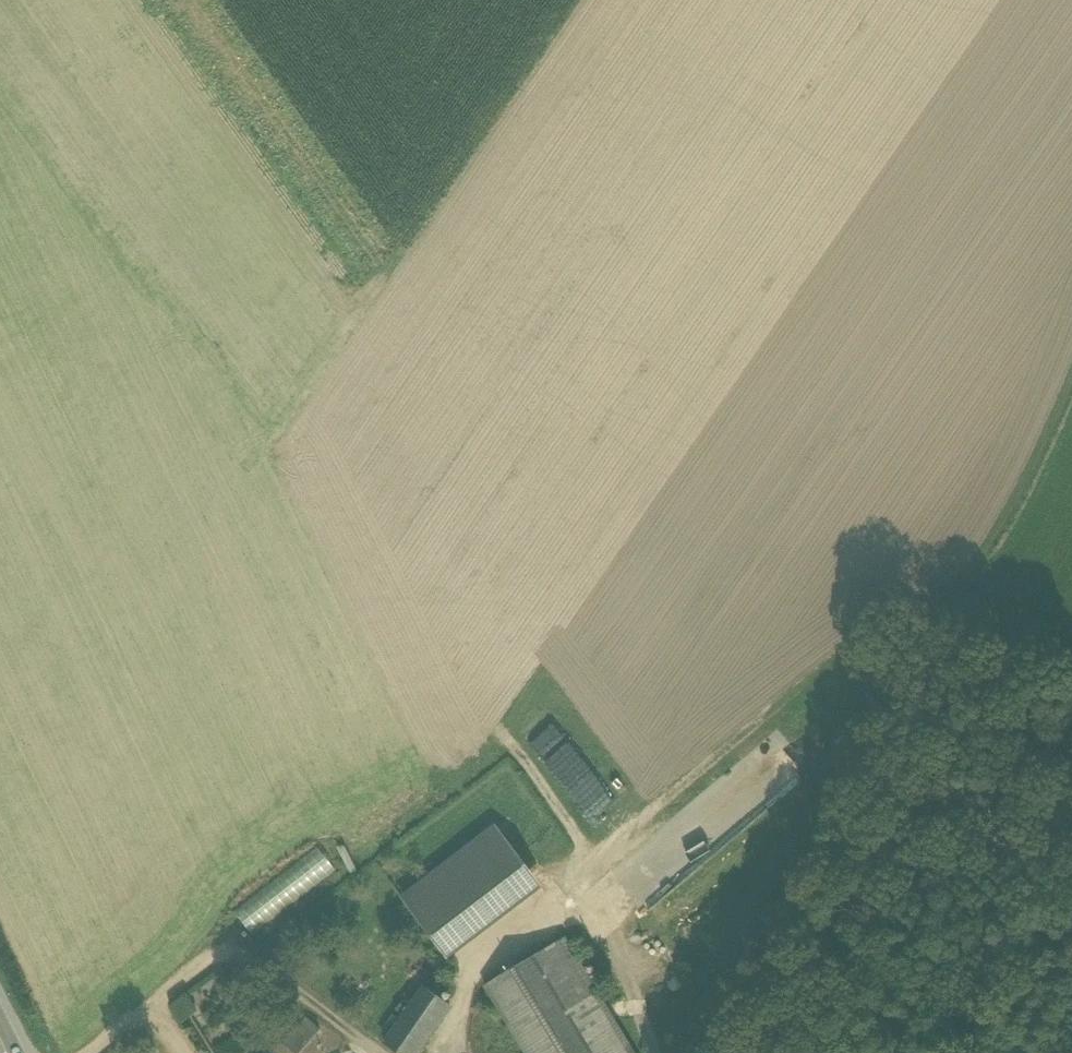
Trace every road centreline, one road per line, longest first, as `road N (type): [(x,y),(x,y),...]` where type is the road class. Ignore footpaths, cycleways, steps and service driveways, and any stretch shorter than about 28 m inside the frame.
road 1 (track): [(698,1052),(893,684),(1013,509),(1071,373)]
road 2 (track): [(940,610),(840,654),(581,865)]

